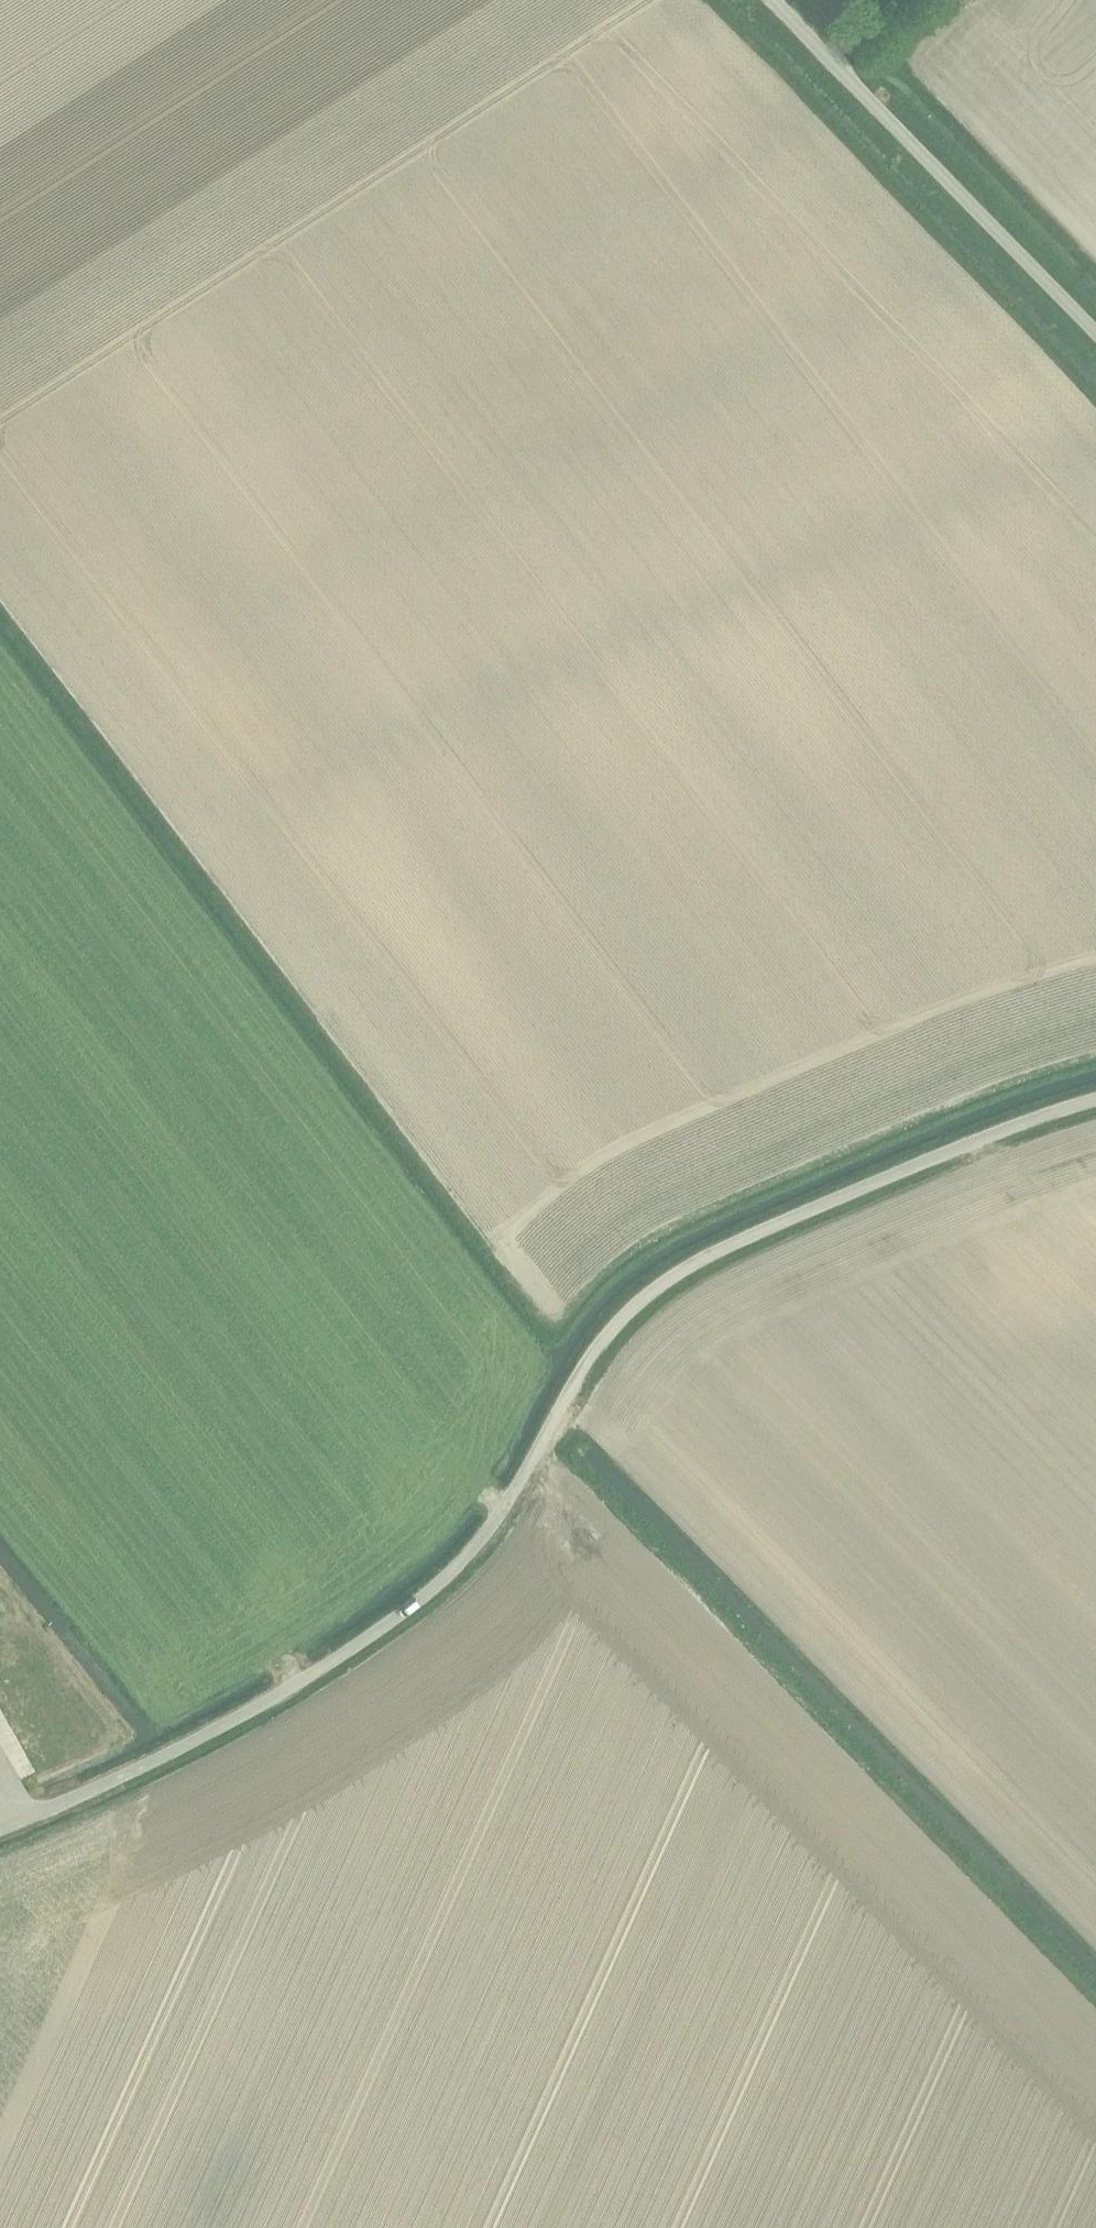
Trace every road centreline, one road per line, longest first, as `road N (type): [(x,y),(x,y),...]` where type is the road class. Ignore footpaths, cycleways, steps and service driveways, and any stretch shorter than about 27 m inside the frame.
road 1 (unclassified): [(0,1828),(201,1739),(326,1667),(420,1600),(501,1518),(616,1323),(692,1265),(943,1155),(1095,1100)]
road 2 (unclassified): [(1095,333),(774,0)]

